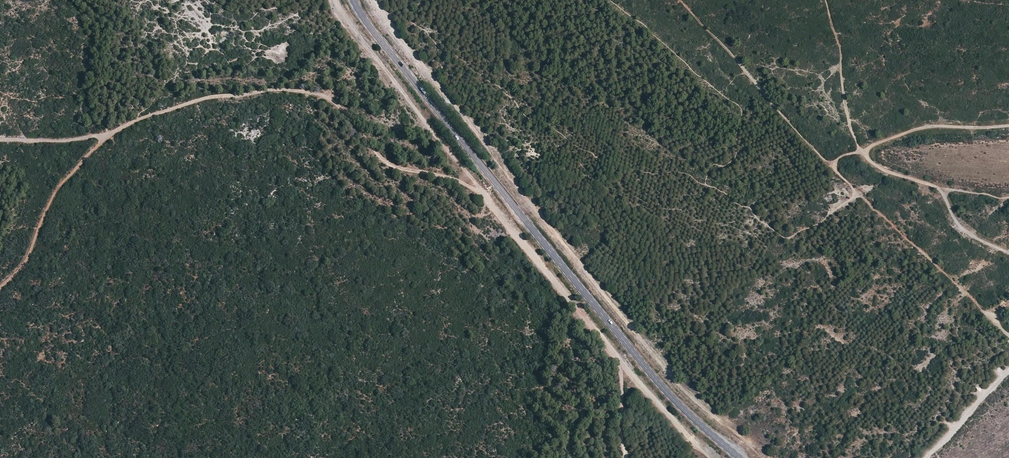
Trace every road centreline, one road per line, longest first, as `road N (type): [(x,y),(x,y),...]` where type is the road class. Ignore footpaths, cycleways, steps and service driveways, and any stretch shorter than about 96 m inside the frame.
road 1 (secondary): [(738,457),(668,394),(353,0)]
road 2 (track): [(335,0),(623,367),(711,457)]
road 3 (track): [(1008,253),(966,233),(935,188),(883,170),(865,155),(920,129),(1008,127)]

